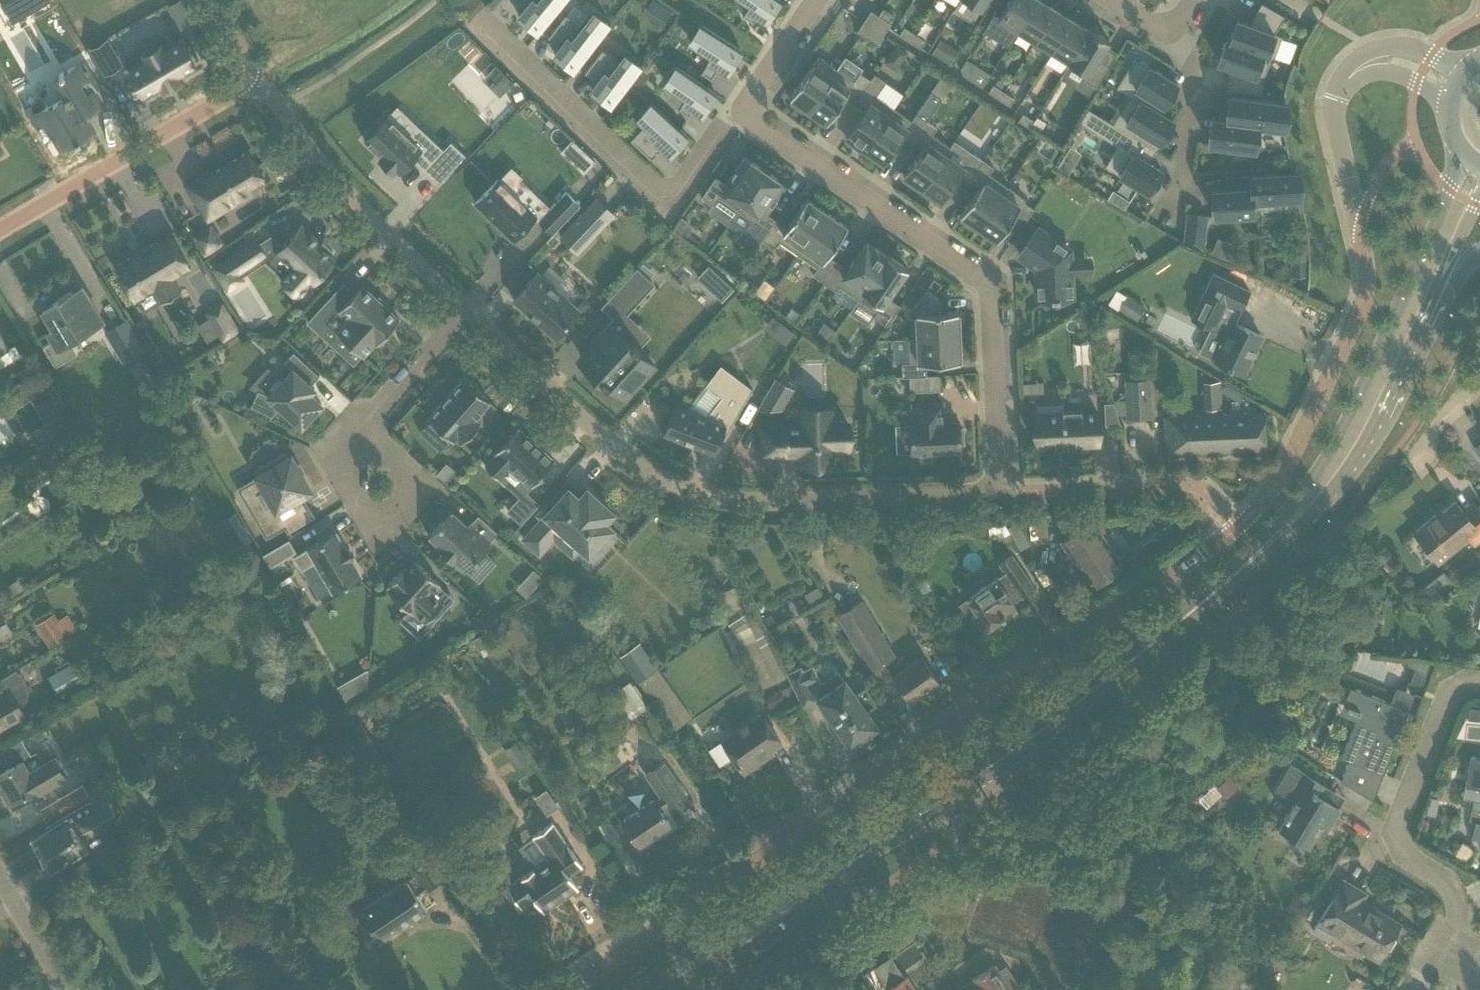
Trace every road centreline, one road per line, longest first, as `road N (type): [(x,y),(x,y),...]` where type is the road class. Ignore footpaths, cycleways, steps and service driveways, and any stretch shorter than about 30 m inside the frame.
road 1 (residential): [(570,989),(1238,528)]
road 2 (residential): [(998,490),(722,500),(648,469),(468,310)]
road 3 (secondary): [(1258,553),(1023,743),(825,879)]
road 4 (residential): [(1238,528),(1283,475),(1364,307),(1365,258),(1336,126),(1341,92),(1365,63)]
road 5 (residential): [(998,490),(986,288),(763,127),(755,112)]
road 6 (secondary): [(1456,147),(1454,183),(1332,449),(1258,553)]
road 7 (residential): [(490,22),(664,197),(740,115),(755,112)]
road 8 (residential): [(1479,962),(1448,946),(1460,903),(1446,882),(1407,863),(1395,830),(1441,704),(1458,693),(1479,693)]
road 9 (secondary): [(1258,553),(1312,513),(1356,463),(1450,279)]
road 10 (residential): [(468,310),(387,233),(259,78)]
road 11 (residential): [(0,230),(259,78)]
road 12 (residential): [(1186,17),(1184,176),(1160,231)]
road 13 (secondary): [(667,982),(756,948),(825,879)]
road 14 (secondary): [(825,879),(729,923),(667,982)]
road 15 (residential): [(362,434),(410,486),(379,517),(332,466)]
road 16 (residential): [(362,434),(468,310)]
road 17 (residential): [(1238,528),(1197,489),(1092,487)]
road 18 (residential): [(755,112),(754,91),(817,0)]
road 19 (residential): [(66,989),(0,881)]

